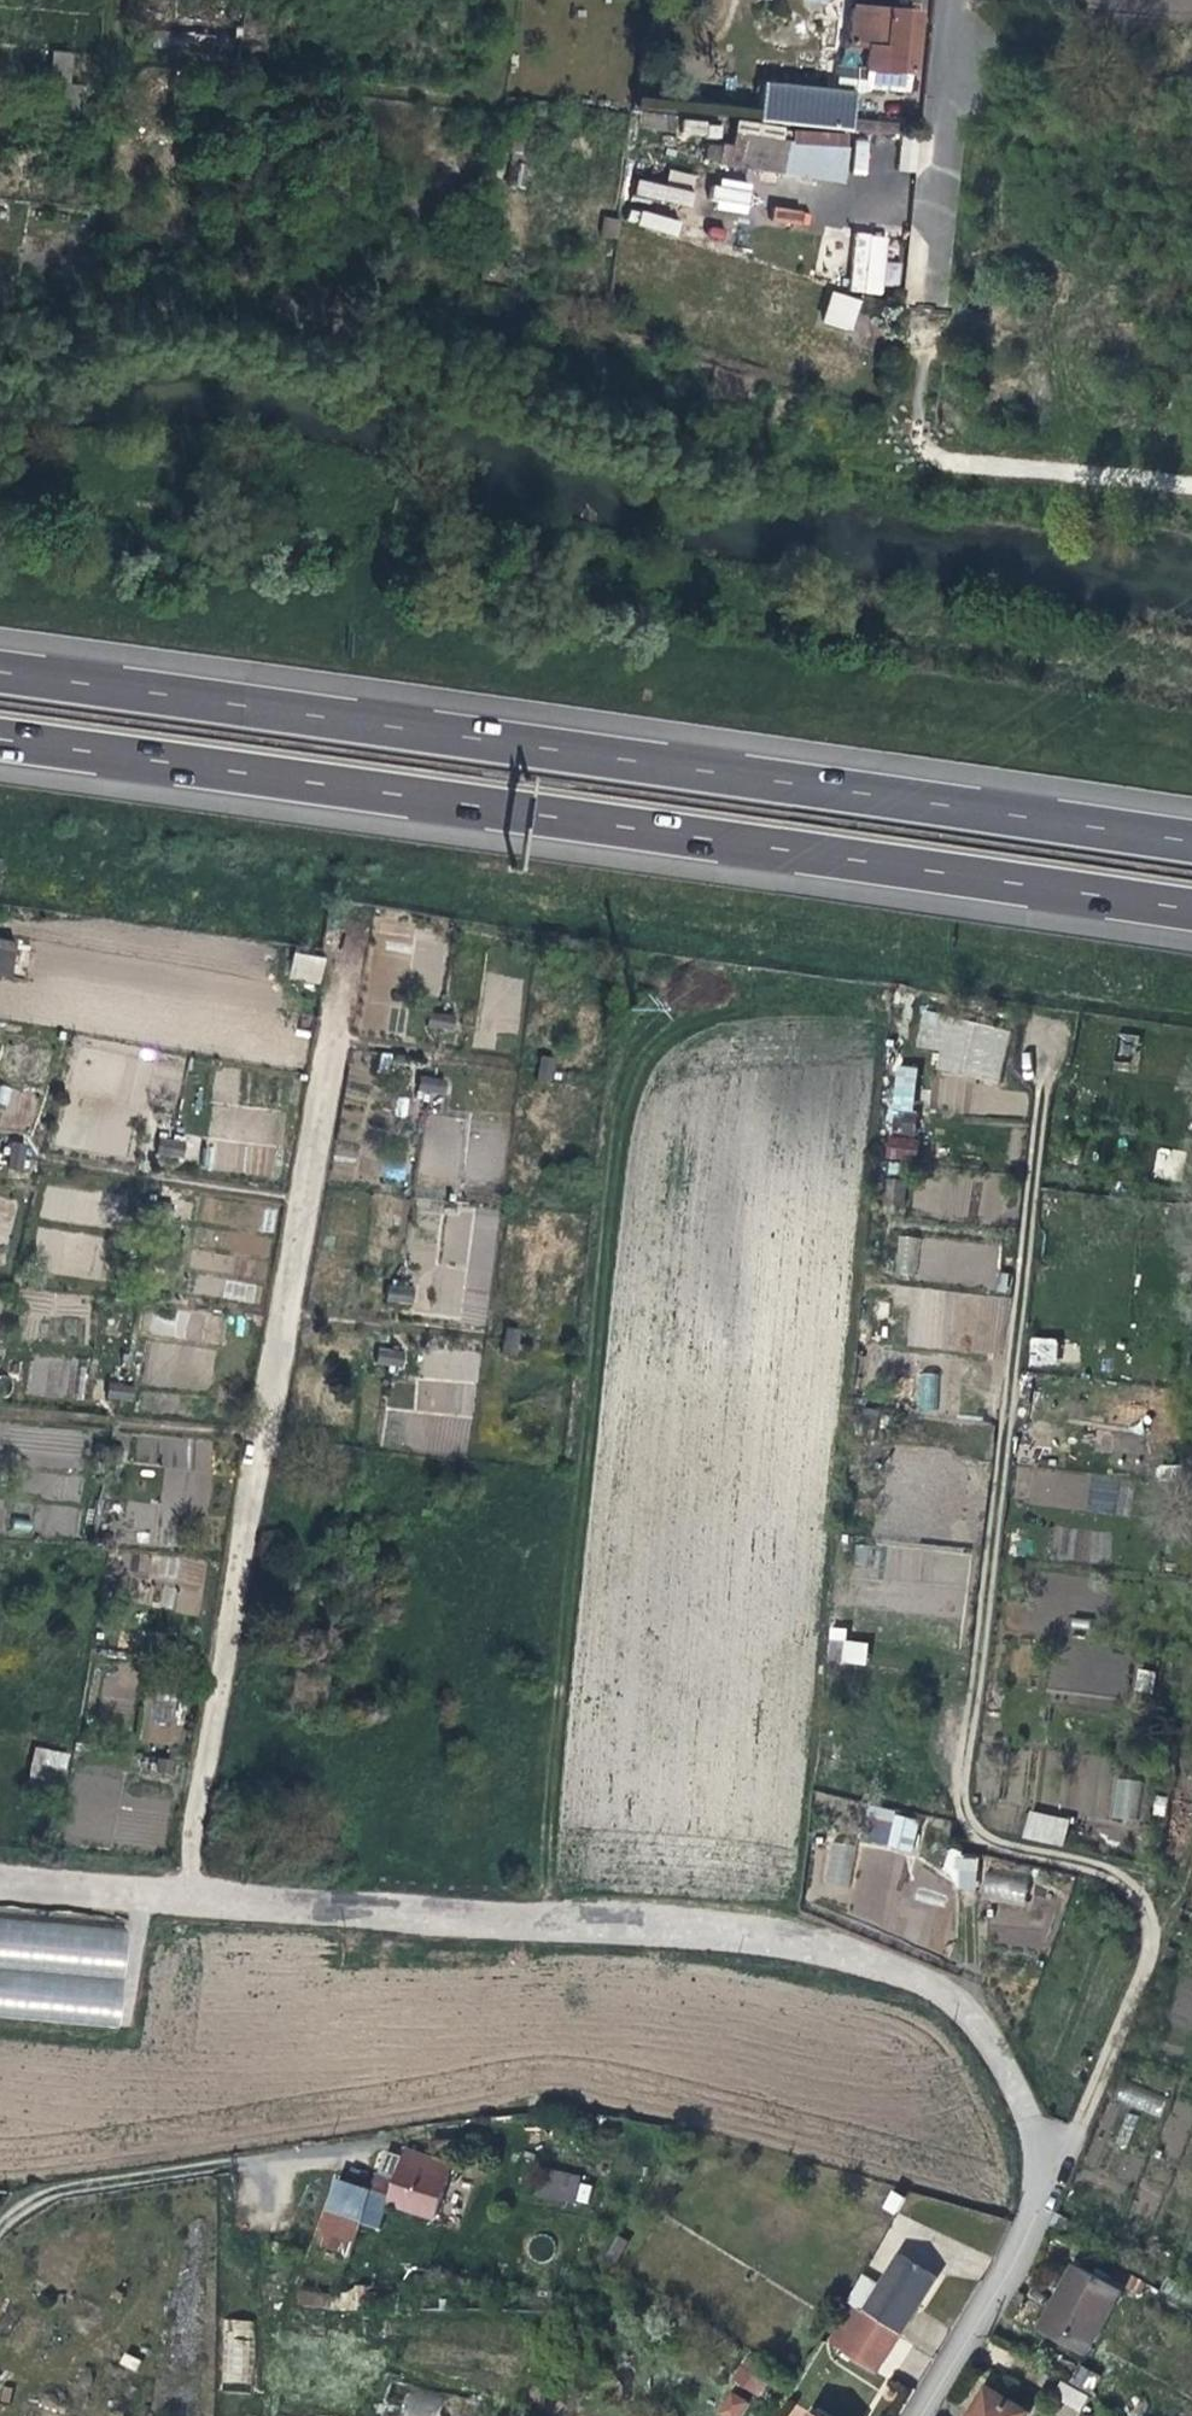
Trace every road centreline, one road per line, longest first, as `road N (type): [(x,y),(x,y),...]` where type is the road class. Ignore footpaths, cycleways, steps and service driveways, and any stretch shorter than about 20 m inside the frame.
road 1 (residential): [(0,1875),(720,1922),(831,1940),(937,1976),(990,2029),(1029,2106),(1052,2198),(919,2415)]
road 2 (track): [(0,502),(266,495),(441,516),(629,590),(894,652),(1191,683)]
road 3 (motorway): [(0,738),(1191,910)]
road 4 (motorway): [(1191,843),(0,672)]
road 5 (track): [(1053,1049),(964,1837),(1136,1879),(1158,1940)]
road 6 (residential): [(0,2231),(11,2213),(45,2193),(464,2125)]
road 7 (residential): [(928,292),(958,0)]

